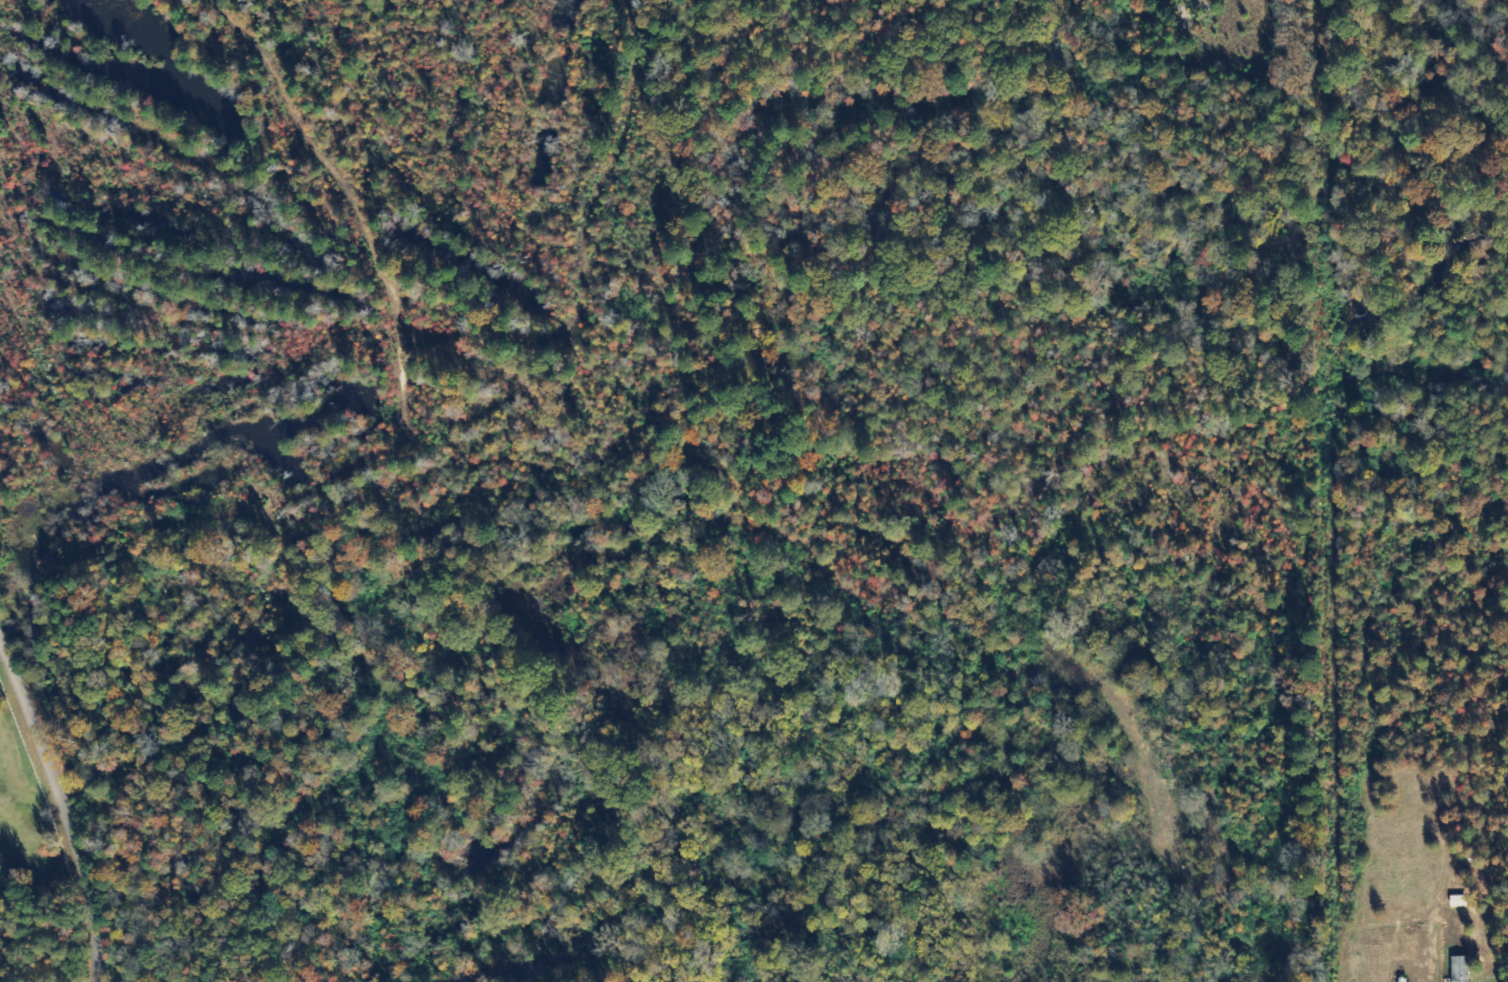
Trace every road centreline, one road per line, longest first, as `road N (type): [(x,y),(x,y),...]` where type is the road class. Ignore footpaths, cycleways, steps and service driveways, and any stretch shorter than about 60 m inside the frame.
road 1 (residential): [(102,981),(96,892),(0,629)]

